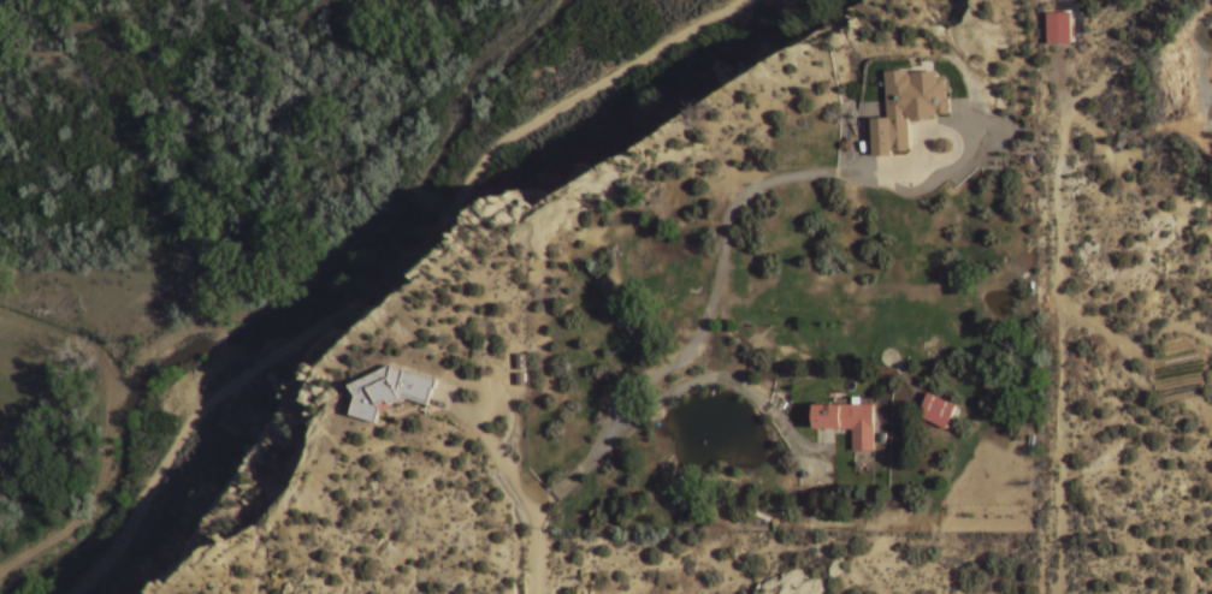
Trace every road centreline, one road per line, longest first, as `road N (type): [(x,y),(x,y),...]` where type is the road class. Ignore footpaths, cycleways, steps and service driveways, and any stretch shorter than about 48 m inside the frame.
road 1 (track): [(545,0),(481,59),(420,165),(354,239),(262,308),(161,349),(117,390),(90,510),(0,576)]
road 2 (track): [(1071,115),(1057,176),(1059,593)]

